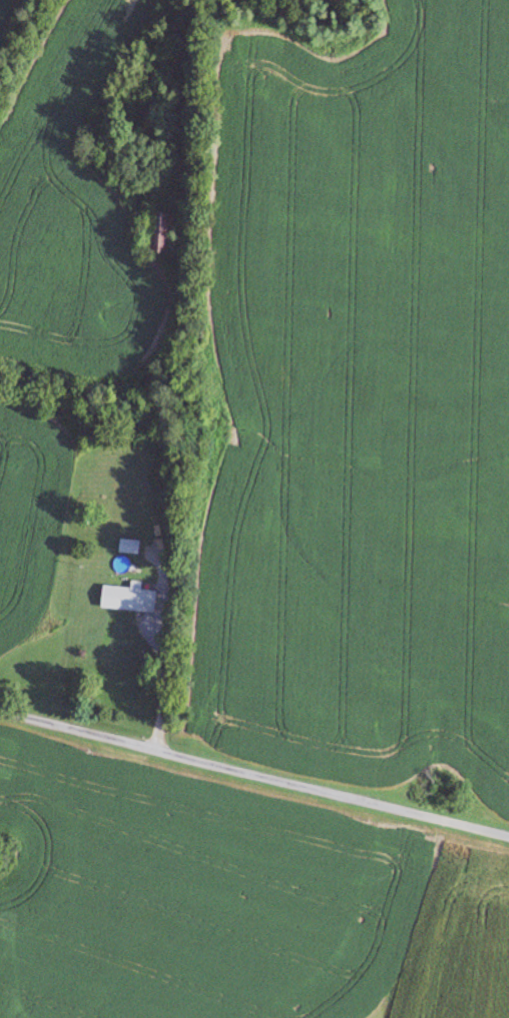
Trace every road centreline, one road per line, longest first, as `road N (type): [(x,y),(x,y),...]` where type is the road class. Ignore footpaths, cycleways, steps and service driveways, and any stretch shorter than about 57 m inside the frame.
road 1 (residential): [(508,836),(0,711)]

